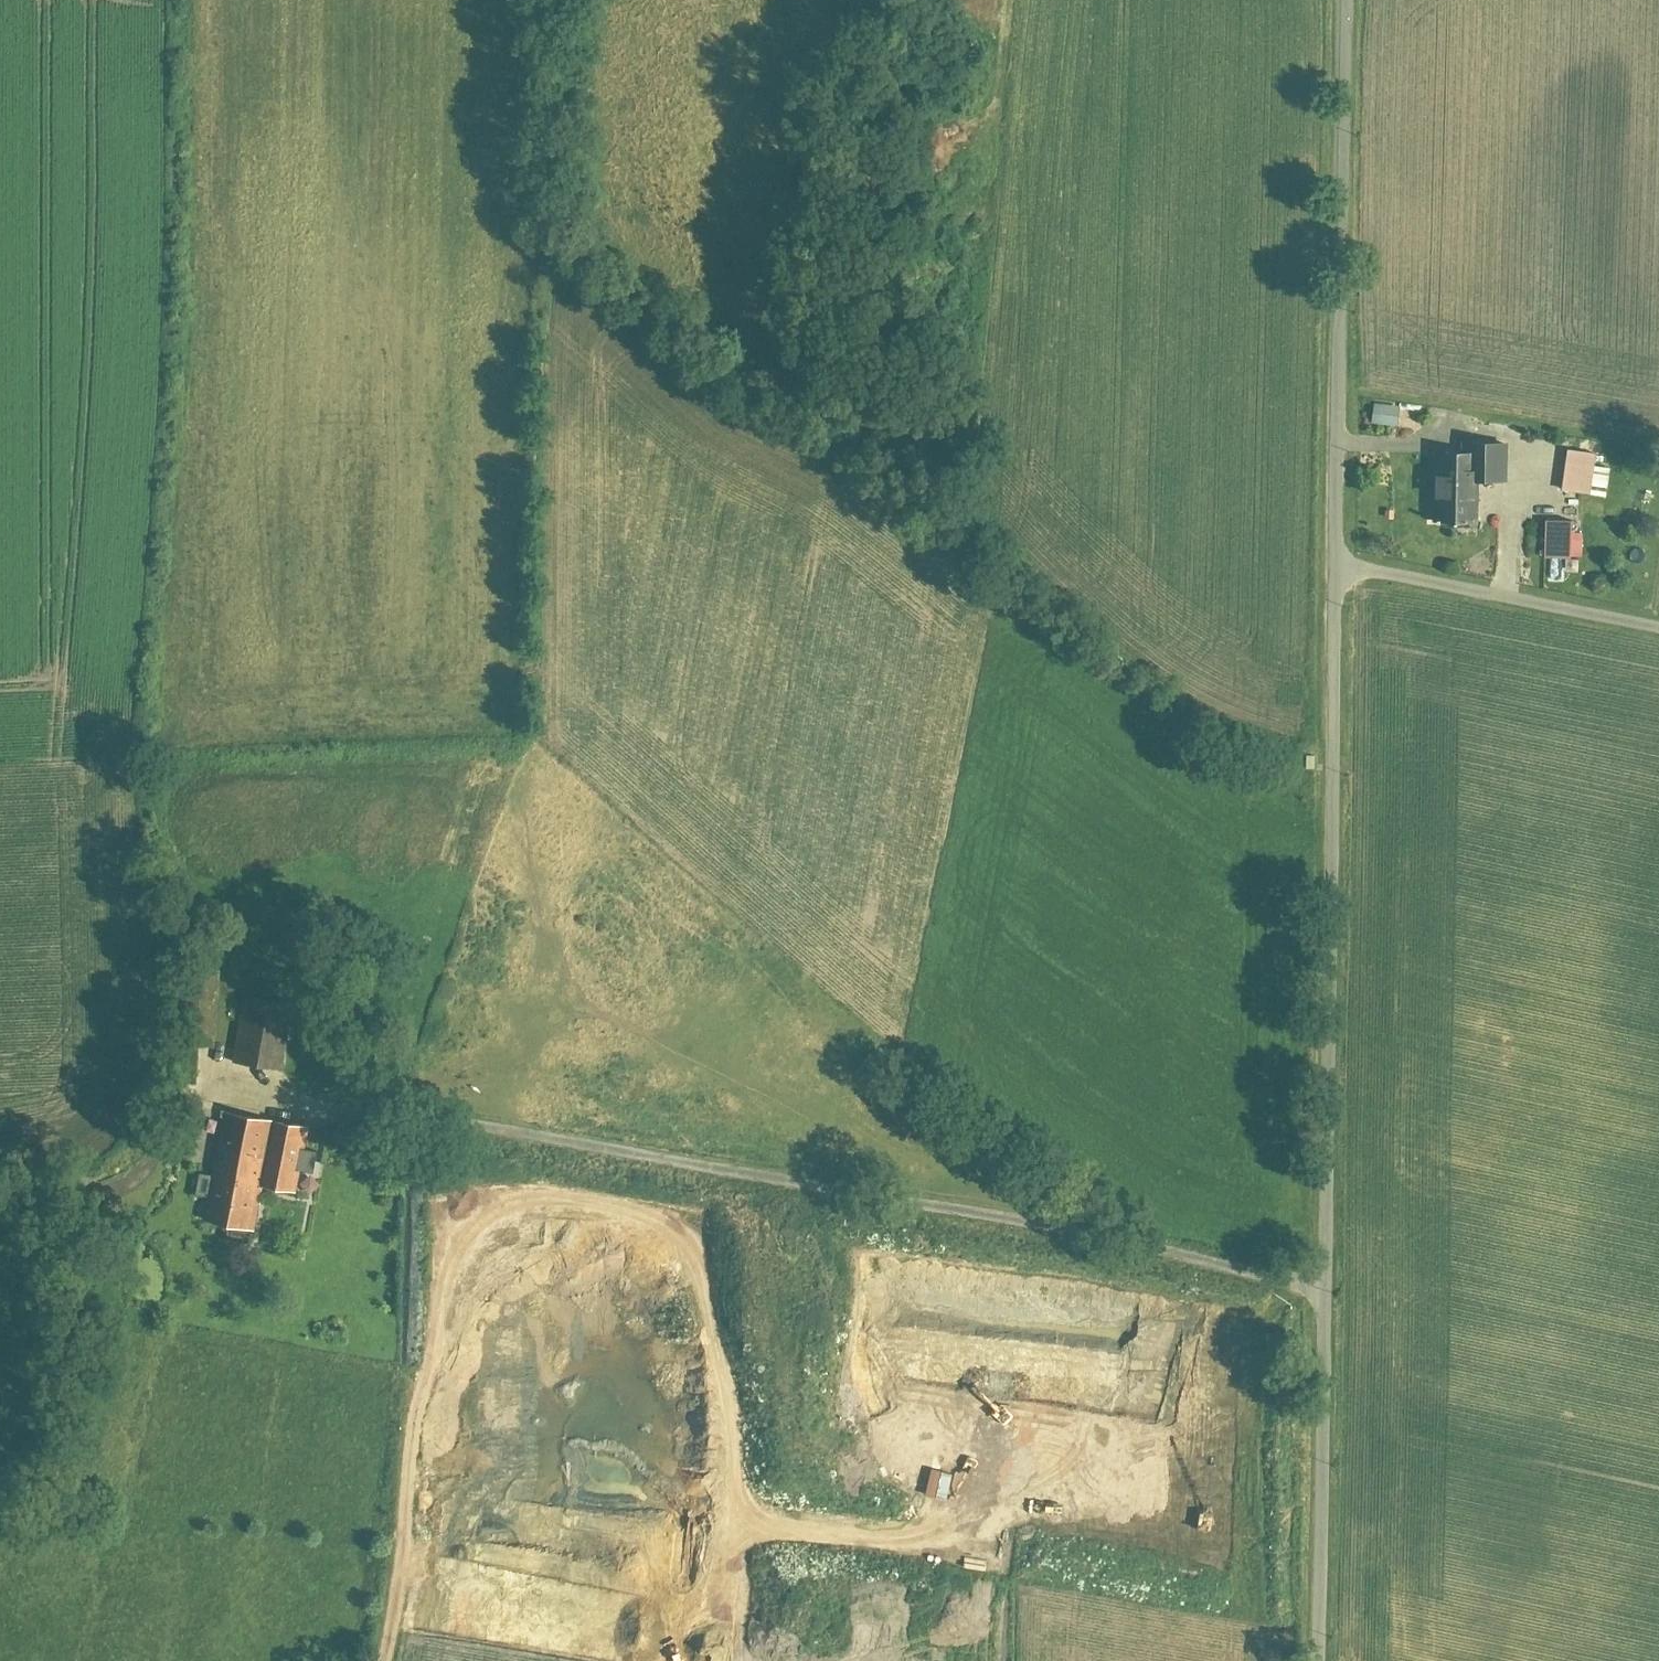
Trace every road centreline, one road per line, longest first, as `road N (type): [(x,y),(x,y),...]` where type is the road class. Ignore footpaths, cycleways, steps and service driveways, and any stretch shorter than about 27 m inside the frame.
road 1 (residential): [(1326,1286),(524,1133),(239,1093),(201,1110)]
road 2 (residential): [(1326,1286),(1339,569)]
road 3 (residential): [(1339,569),(1348,0)]
road 4 (residential): [(1319,1660),(1326,1286)]
road 5 (residential): [(1339,569),(1658,626)]
road 6 (track): [(0,1181),(92,1174),(156,1149),(201,1110)]

